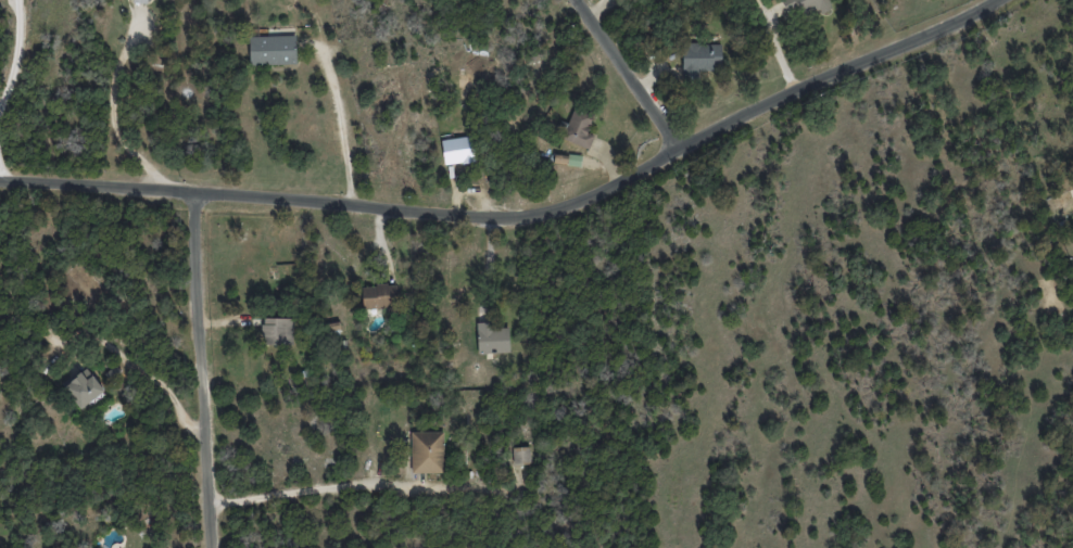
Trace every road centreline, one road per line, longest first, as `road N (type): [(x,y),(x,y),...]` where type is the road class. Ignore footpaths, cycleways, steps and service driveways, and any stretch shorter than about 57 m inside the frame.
road 1 (residential): [(0,183),(500,219),(556,213),(781,97),(996,0)]
road 2 (residential): [(193,191),(214,547)]
road 3 (residential): [(678,150),(578,0)]

